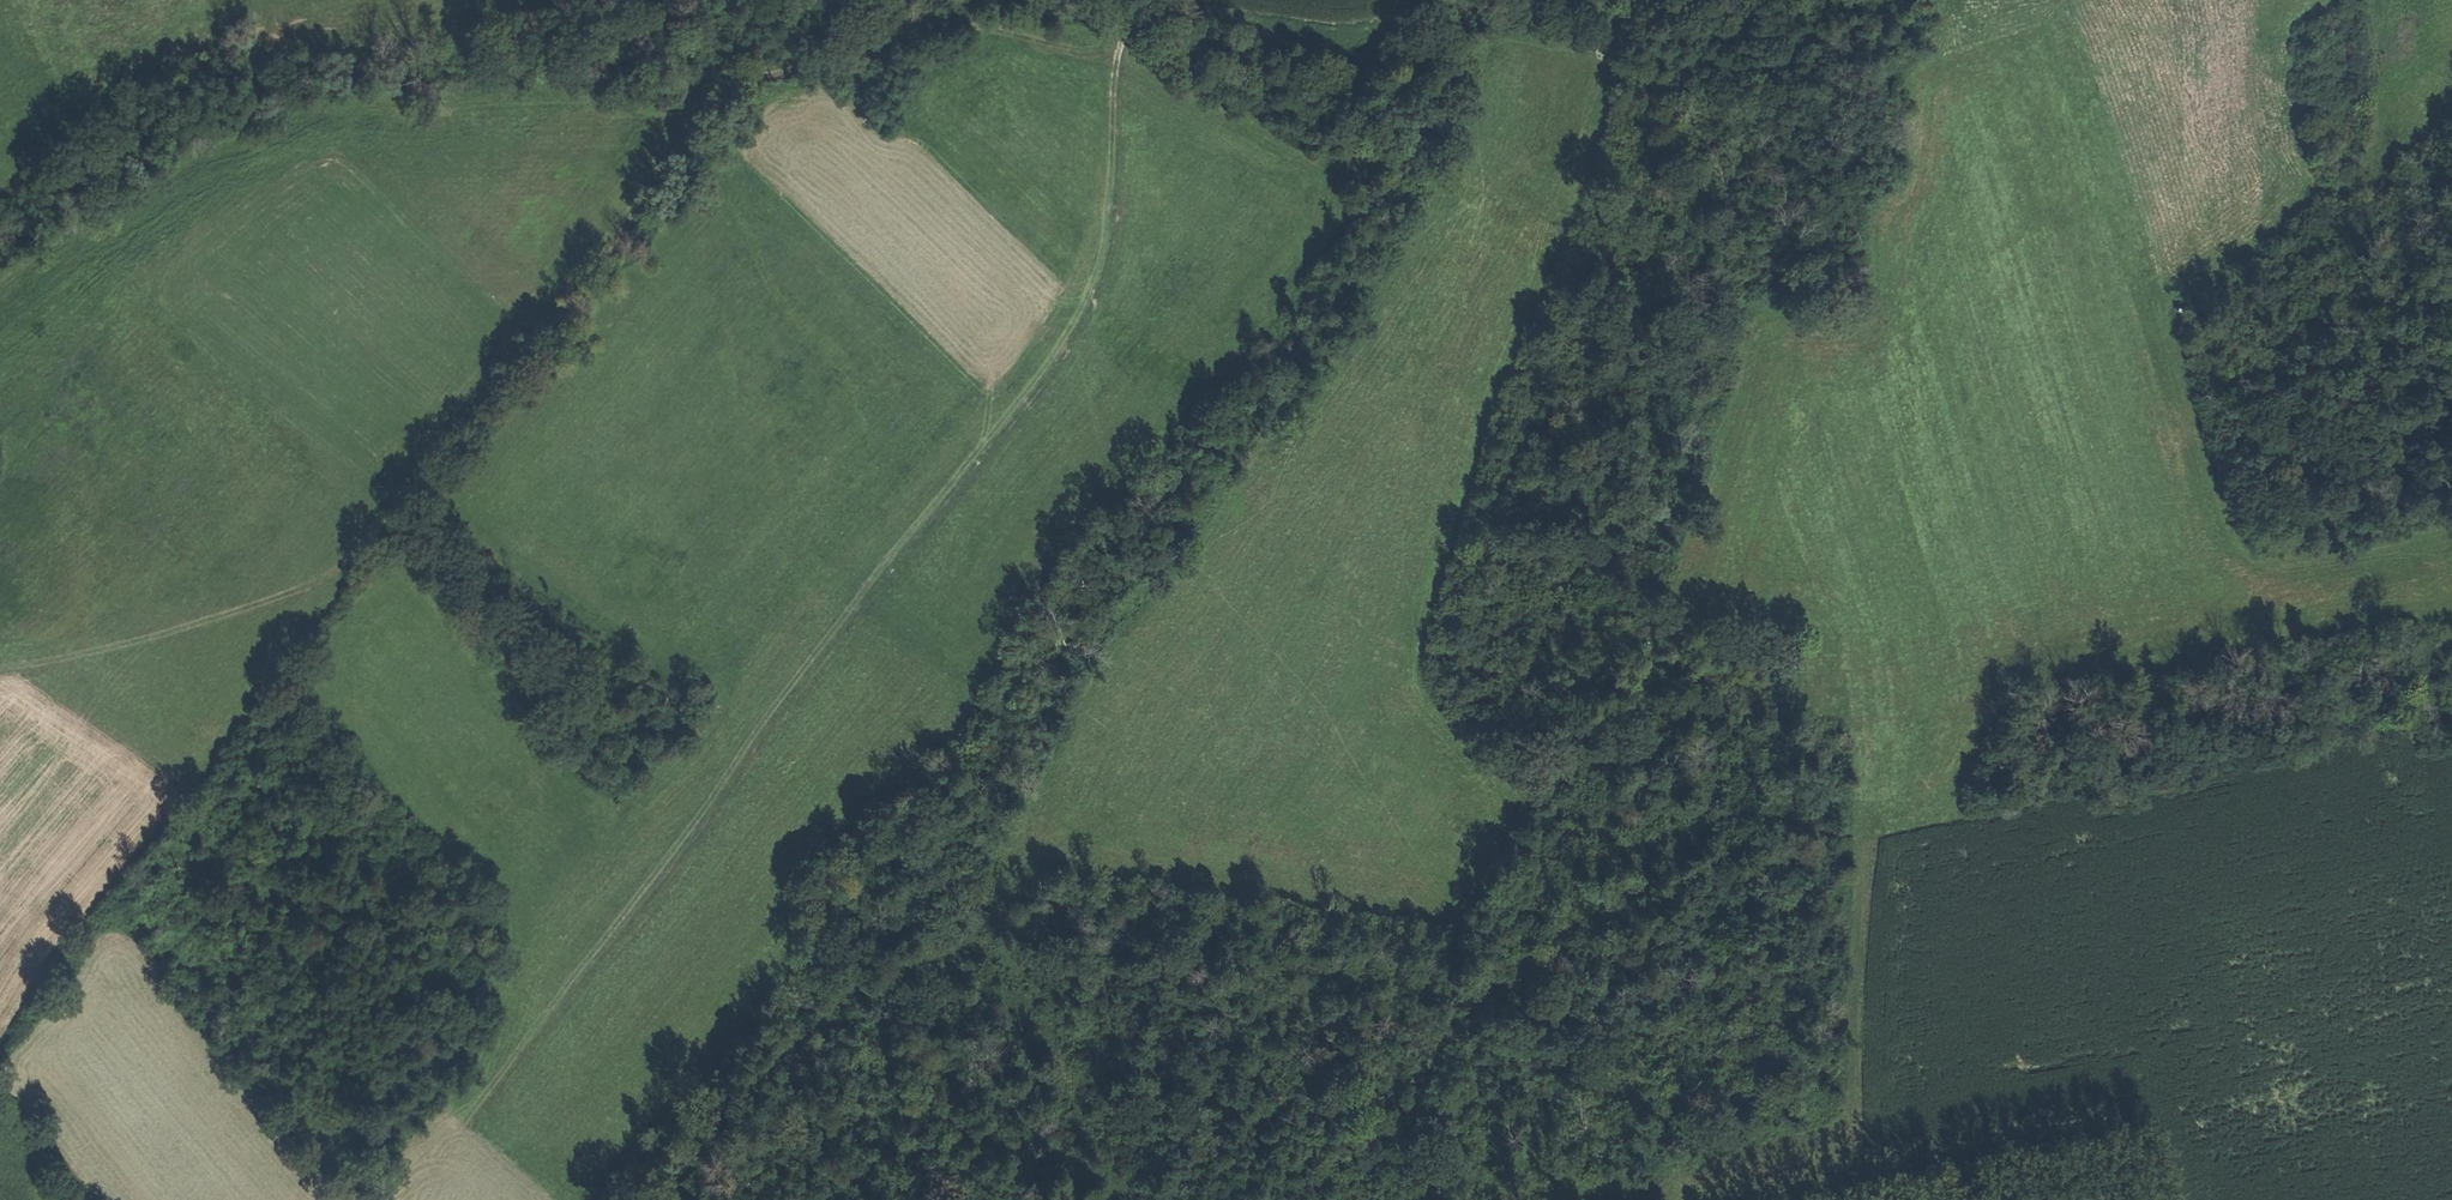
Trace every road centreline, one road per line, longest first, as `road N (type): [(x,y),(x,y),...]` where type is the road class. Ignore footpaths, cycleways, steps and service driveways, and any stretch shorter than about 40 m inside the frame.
road 1 (track): [(1134,0),(1120,60),(1114,250),(1078,340),(718,778),(505,1068),(388,1199)]
road 2 (track): [(1511,0),(1510,30),(1596,47),(1639,0)]

